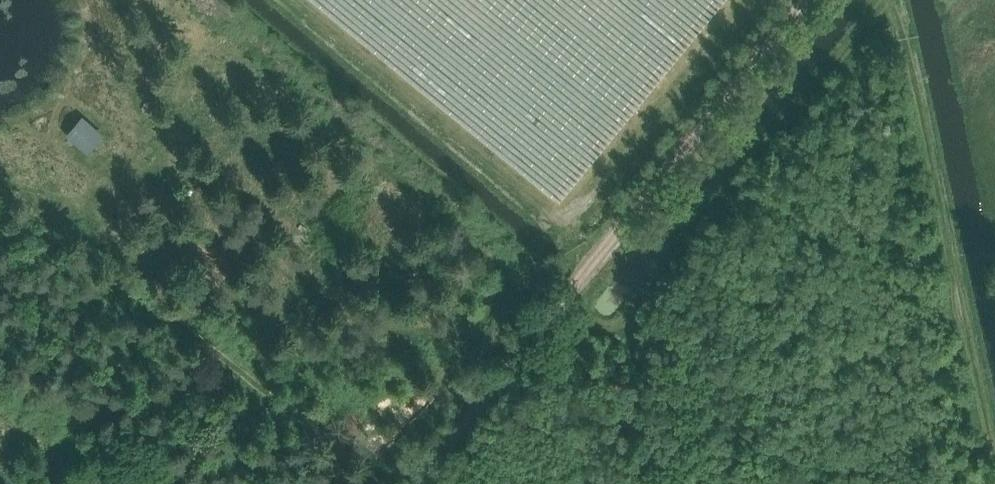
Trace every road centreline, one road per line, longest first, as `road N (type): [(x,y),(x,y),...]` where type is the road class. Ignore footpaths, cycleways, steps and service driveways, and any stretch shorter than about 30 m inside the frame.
road 1 (track): [(415,483),(801,0)]
road 2 (track): [(994,456),(905,31),(891,0)]
road 3 (track): [(570,284),(229,0)]

